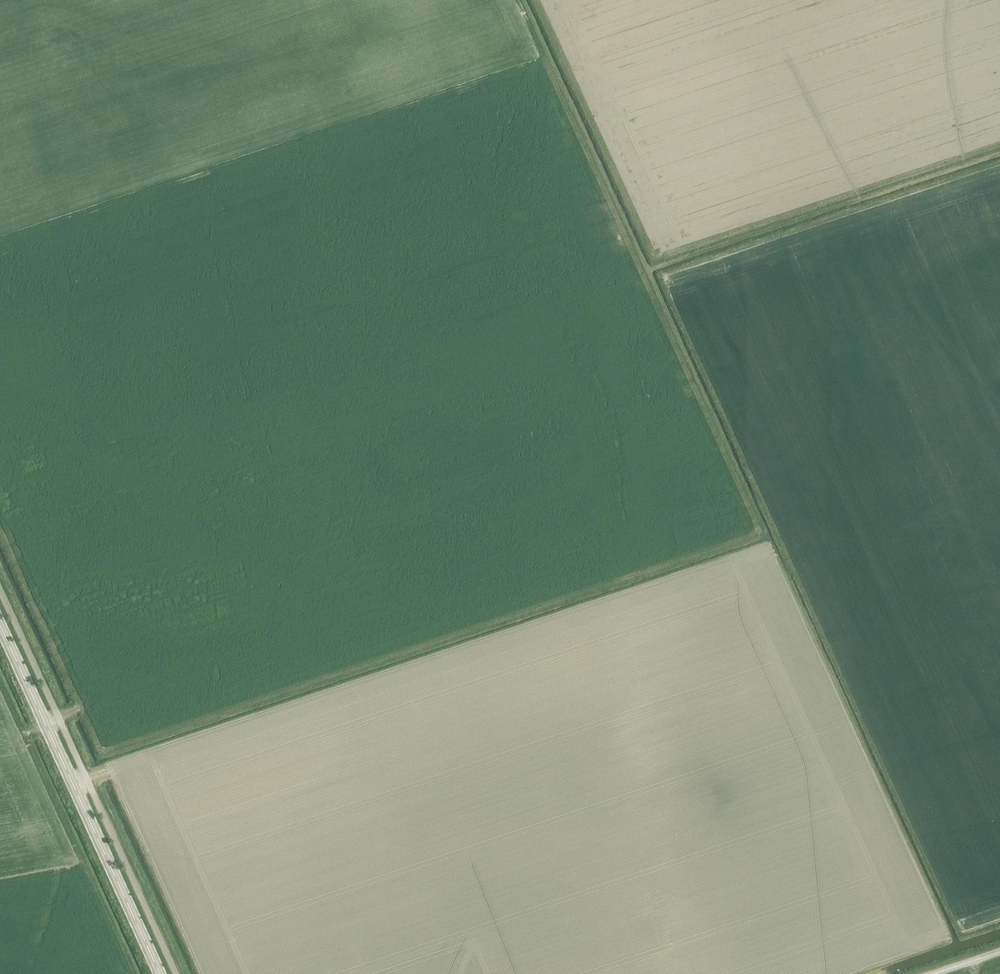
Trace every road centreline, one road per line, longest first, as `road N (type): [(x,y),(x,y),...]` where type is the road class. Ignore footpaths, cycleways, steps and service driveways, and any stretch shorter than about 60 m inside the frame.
road 1 (secondary): [(0,626),(158,973)]

